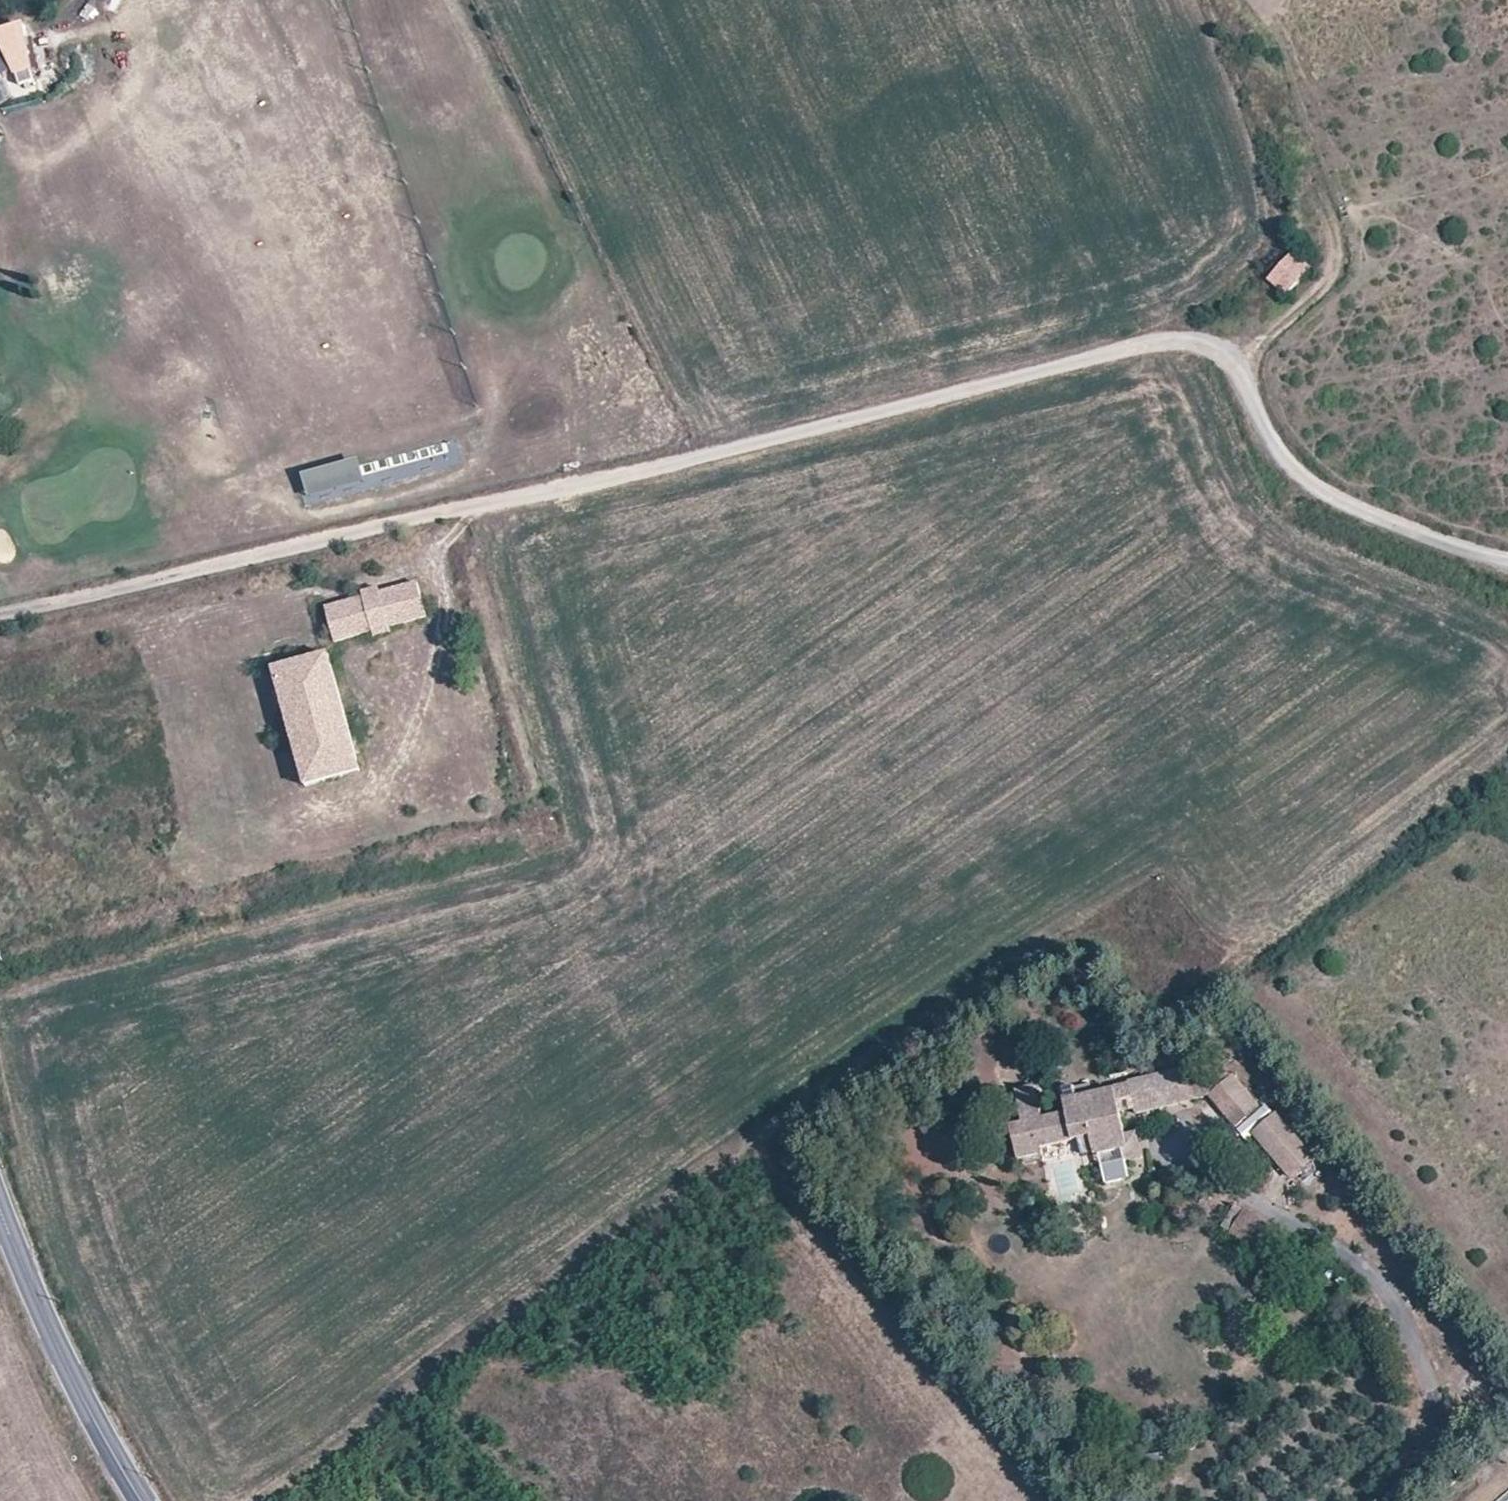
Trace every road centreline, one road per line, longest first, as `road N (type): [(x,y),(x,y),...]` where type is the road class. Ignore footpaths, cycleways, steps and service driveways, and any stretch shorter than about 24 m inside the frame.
road 1 (unclassified): [(0,613),(1203,333),(1221,345),(1259,439),(1291,484),(1507,569)]
road 2 (tertiary): [(139,1500),(86,1410),(0,1211)]

